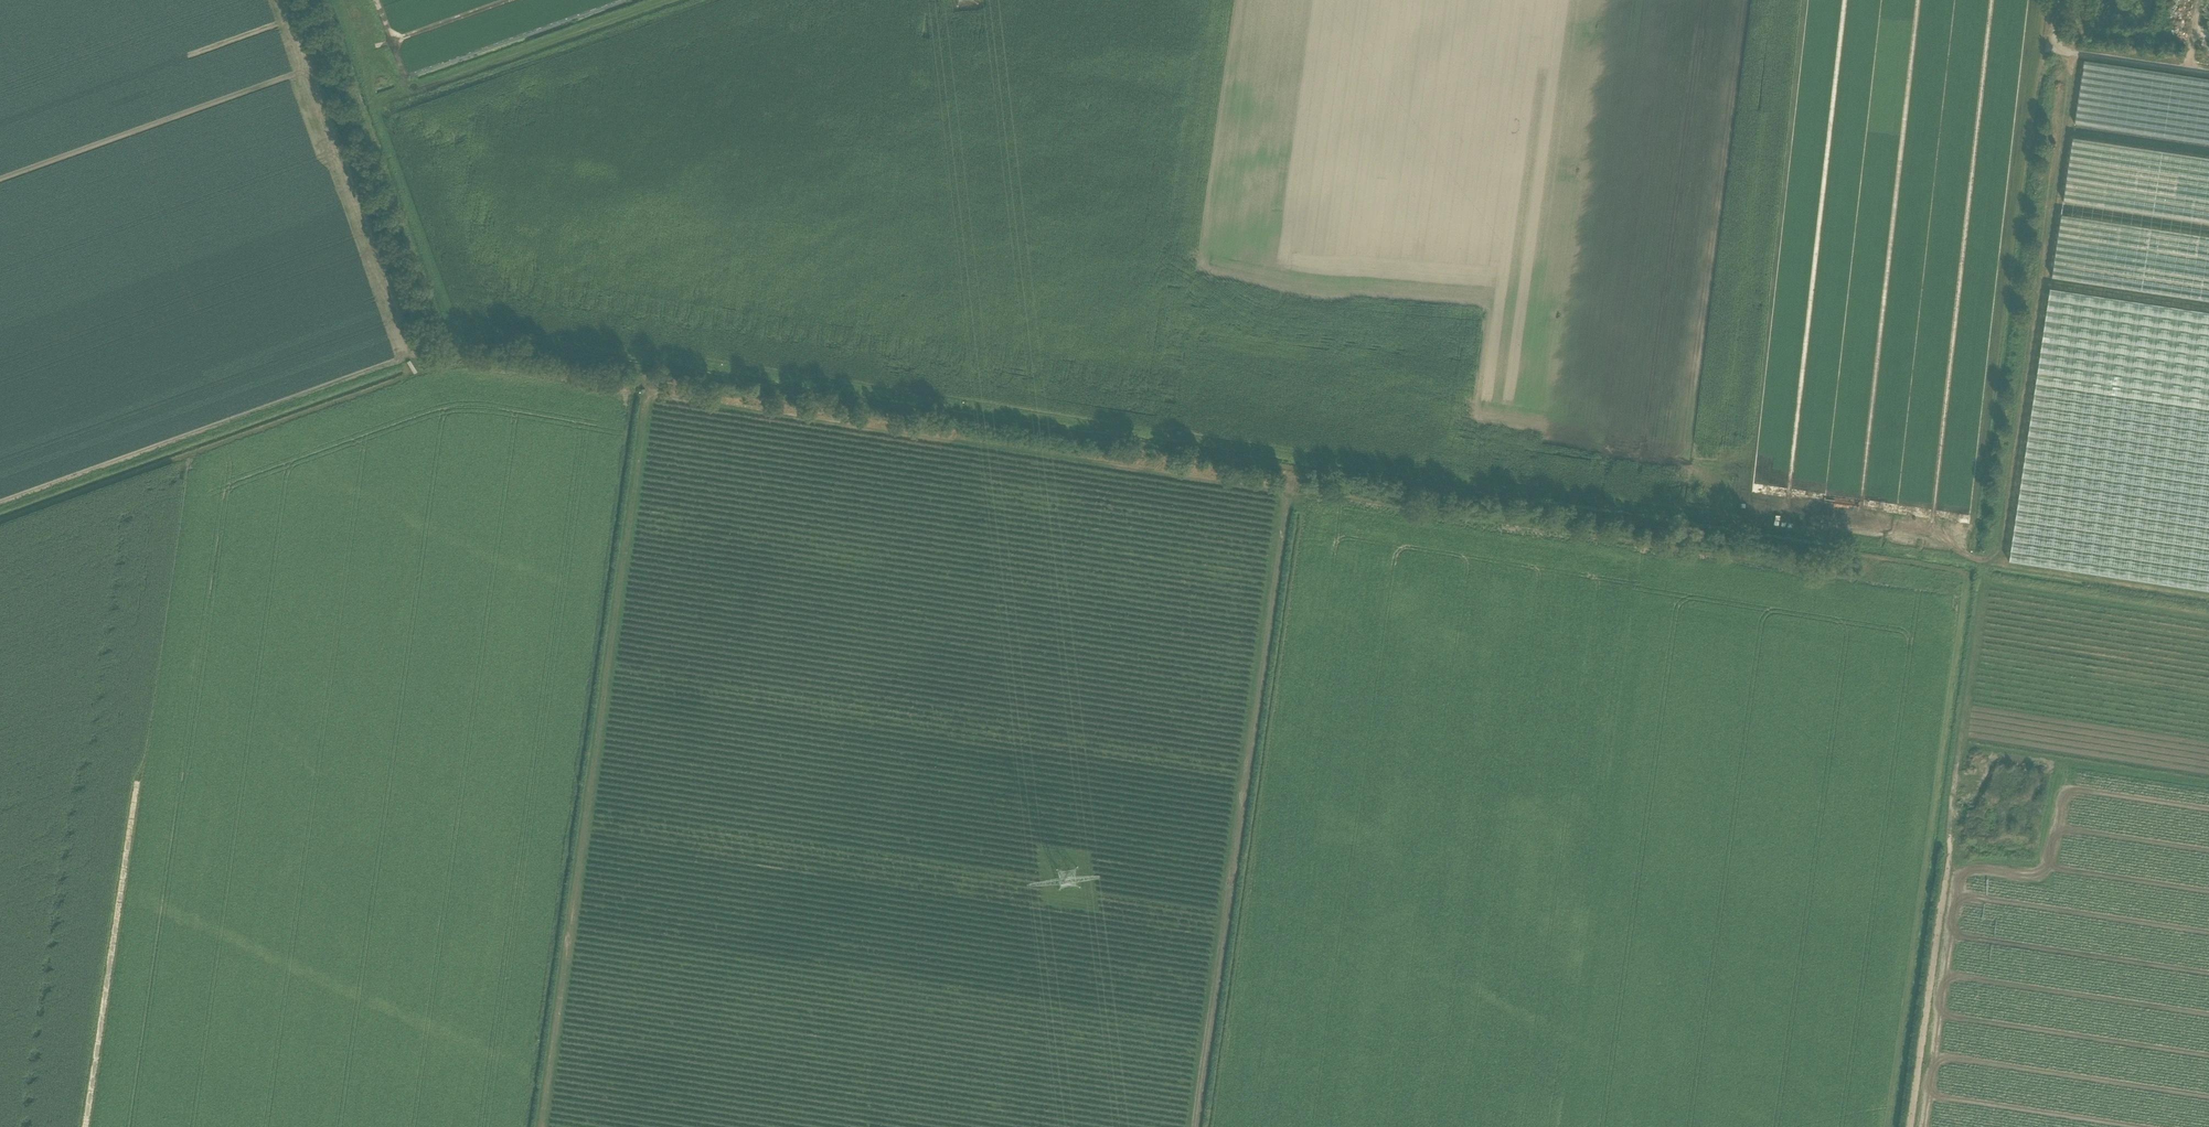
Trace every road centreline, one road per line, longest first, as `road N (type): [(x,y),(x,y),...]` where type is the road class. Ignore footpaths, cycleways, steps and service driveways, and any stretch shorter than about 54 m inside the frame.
road 1 (track): [(88,1126),(137,788)]

